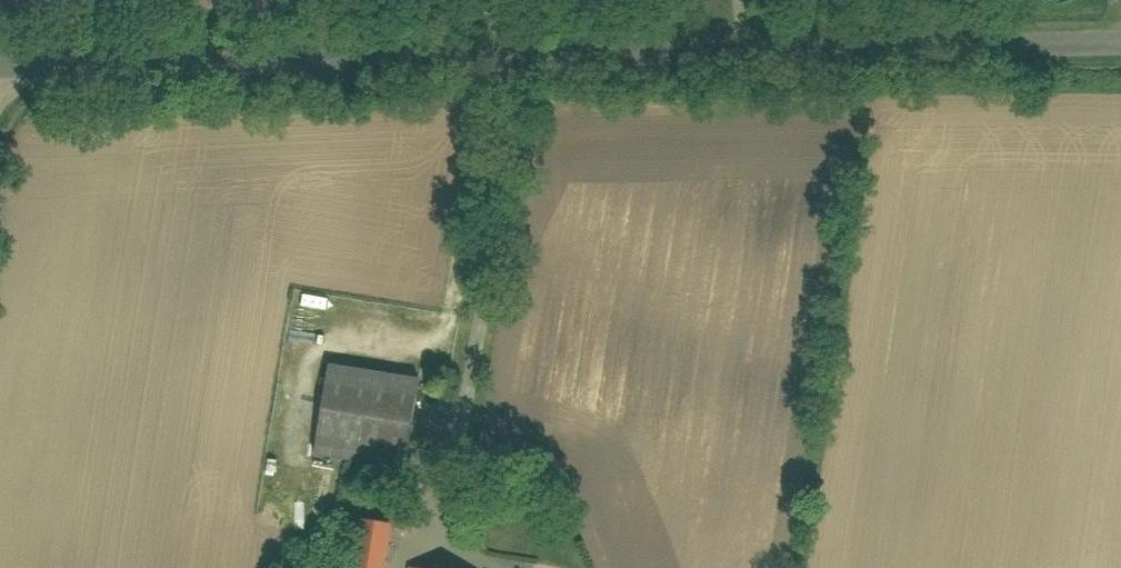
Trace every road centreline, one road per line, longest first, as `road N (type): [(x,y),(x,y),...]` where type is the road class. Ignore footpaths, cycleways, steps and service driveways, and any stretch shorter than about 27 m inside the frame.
road 1 (unclassified): [(526,59),(1120,44)]
road 2 (unclassified): [(0,66),(526,59)]
road 3 (unclassified): [(463,408),(526,59)]

